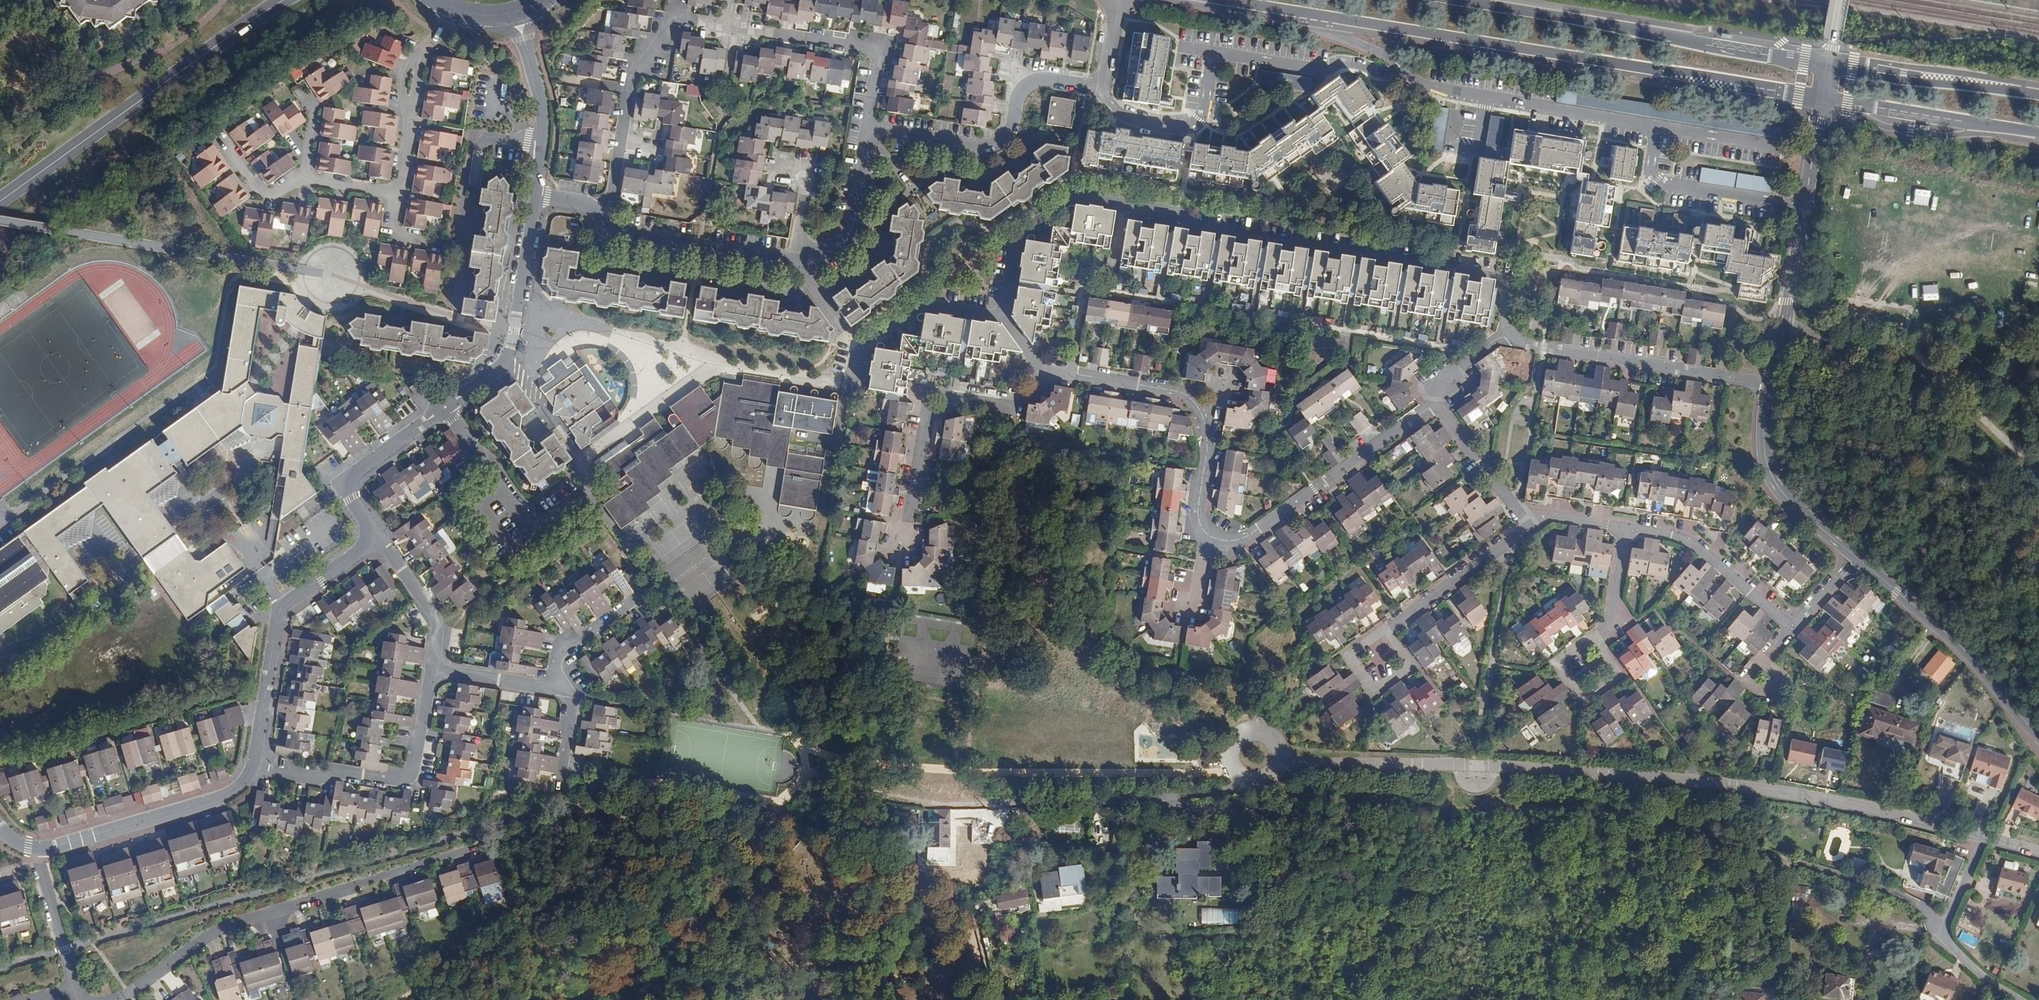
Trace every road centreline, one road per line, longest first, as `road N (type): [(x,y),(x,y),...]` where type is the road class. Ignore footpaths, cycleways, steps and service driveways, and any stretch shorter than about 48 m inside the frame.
road 1 (residential): [(0,826),(18,844),(49,847),(229,795),(245,780),(281,609),(377,536),(348,481),(506,356),(536,194)]
road 2 (residential): [(904,533),(928,415),(957,399),(1014,403),(1041,380),(1065,375),(1188,393),(1208,444),(1201,525),(1206,536),(1233,542),(1435,402)]
road 3 (residential): [(1119,0),(1105,86),(1031,81),(999,142),(971,148),(867,131),(851,224),(821,257),(622,233),(596,210)]
road 4 (residential): [(1986,837),(1716,783),(1281,761)]
road 5 (secondary): [(1215,0),(1825,99)]
road 6 (residential): [(1435,402),(1524,527),(1550,513),(1679,535),(1793,628),(1854,556)]
road 7 (residential): [(1435,402),(1436,385),(1499,338),(1770,385)]
road 8 (secondary): [(1832,59),(1470,0)]
road 9 (secondary): [(283,0),(0,201)]
road 10 (tertiary): [(1770,385),(1825,99)]
road 11 (tertiary): [(2038,734),(1960,645),(1854,556)]
road 12 (secondary): [(1825,99),(2038,134)]
road 13 (secondary): [(2038,93),(1832,59)]
road 14 (tertiary): [(1854,556),(1771,476),(1763,443),(1770,385)]
road 15 (residential): [(1986,837),(1944,936),(2016,999)]
road 16 (residential): [(536,194),(545,121),(523,39)]
road 17 (residential): [(1268,733),(1237,739),(1233,769),(1257,782),(1281,761)]

